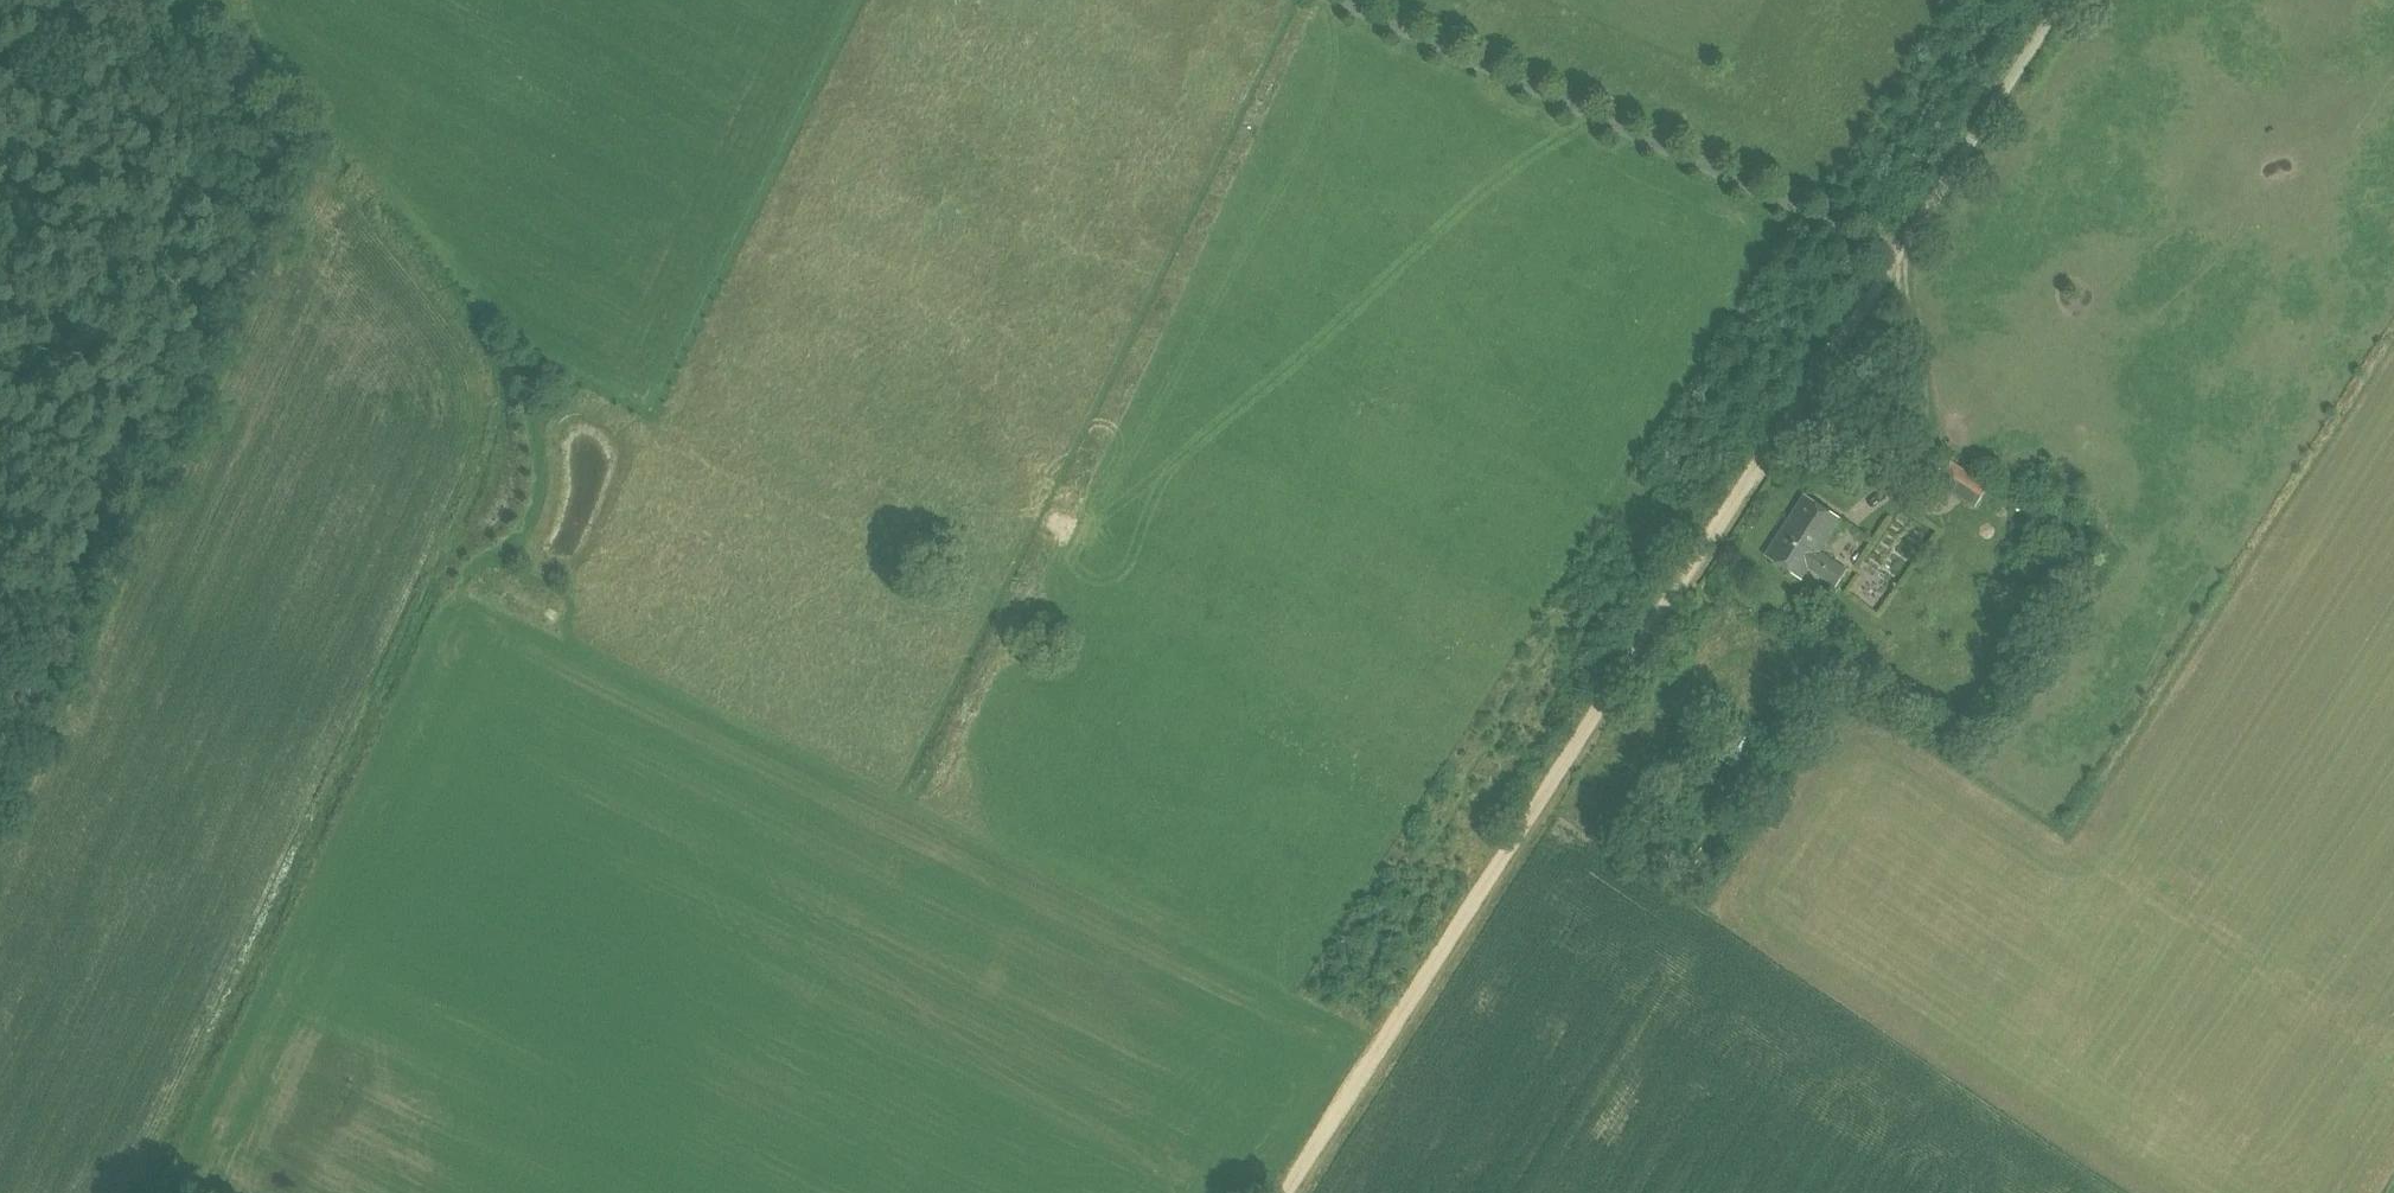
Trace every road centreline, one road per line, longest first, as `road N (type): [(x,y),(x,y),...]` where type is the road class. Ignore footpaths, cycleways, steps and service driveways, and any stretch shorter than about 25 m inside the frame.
road 1 (track): [(1286,1192),(1899,248)]
road 2 (track): [(1899,248),(2059,0)]

